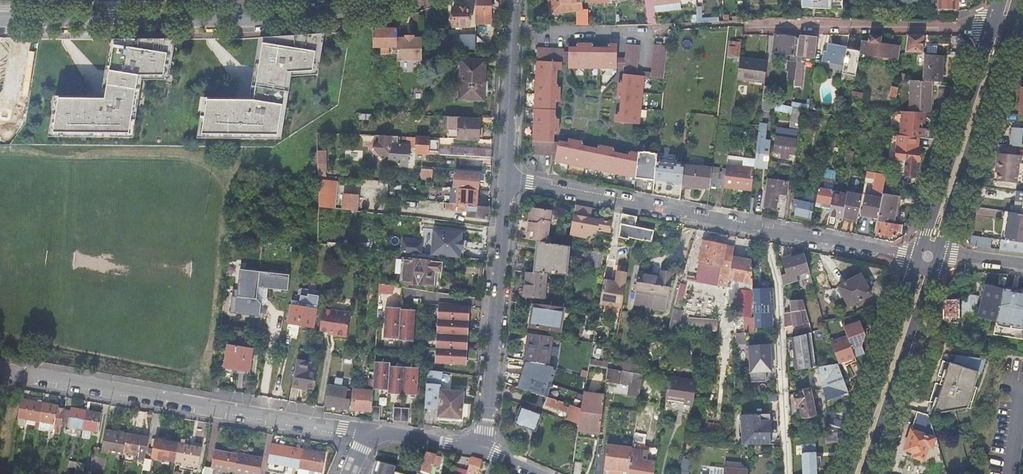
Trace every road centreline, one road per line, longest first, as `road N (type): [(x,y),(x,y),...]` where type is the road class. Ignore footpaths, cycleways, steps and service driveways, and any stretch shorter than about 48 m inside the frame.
road 1 (residential): [(506,180),(928,256)]
road 2 (secondary): [(379,0),(237,16),(0,16)]
road 3 (residential): [(0,372),(369,431)]
road 4 (residential): [(506,180),(485,449)]
road 5 (residential): [(746,22),(1002,24)]
road 6 (tertiary): [(928,256),(1002,24)]
road 7 (tertiary): [(857,473),(928,256)]
road 8 (residential): [(513,29),(506,180)]
road 9 (residential): [(513,29),(653,32)]

